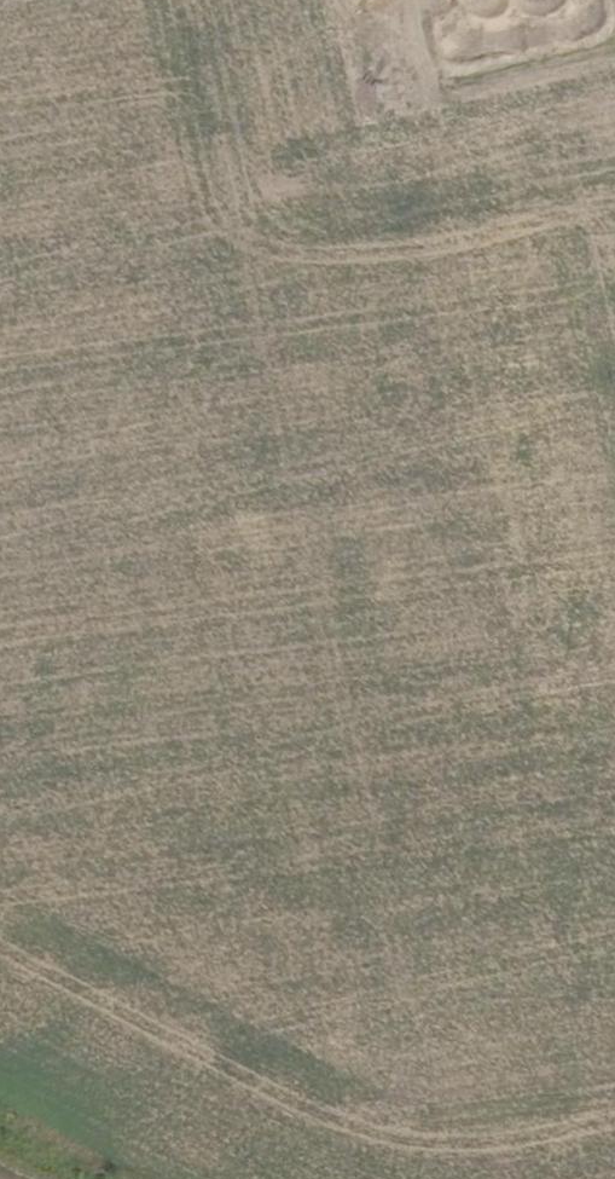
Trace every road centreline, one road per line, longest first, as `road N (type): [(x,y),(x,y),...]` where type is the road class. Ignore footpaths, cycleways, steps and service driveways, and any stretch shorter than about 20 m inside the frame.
road 1 (track): [(413,0),(441,136)]

